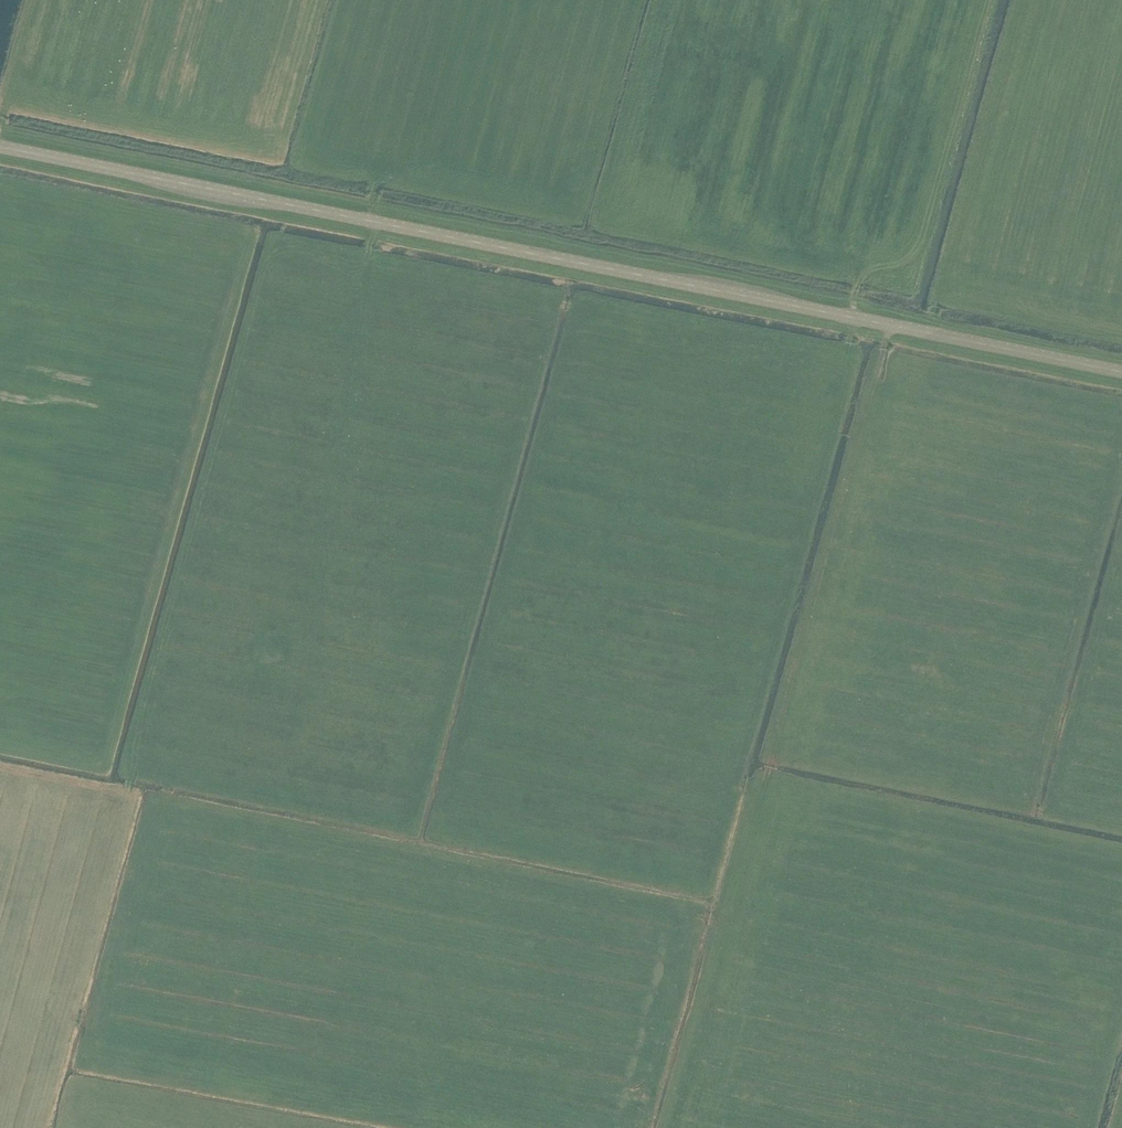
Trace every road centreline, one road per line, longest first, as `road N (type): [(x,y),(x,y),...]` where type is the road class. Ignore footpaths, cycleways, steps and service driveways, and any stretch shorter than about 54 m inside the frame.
road 1 (secondary): [(0,146),(1121,372)]

